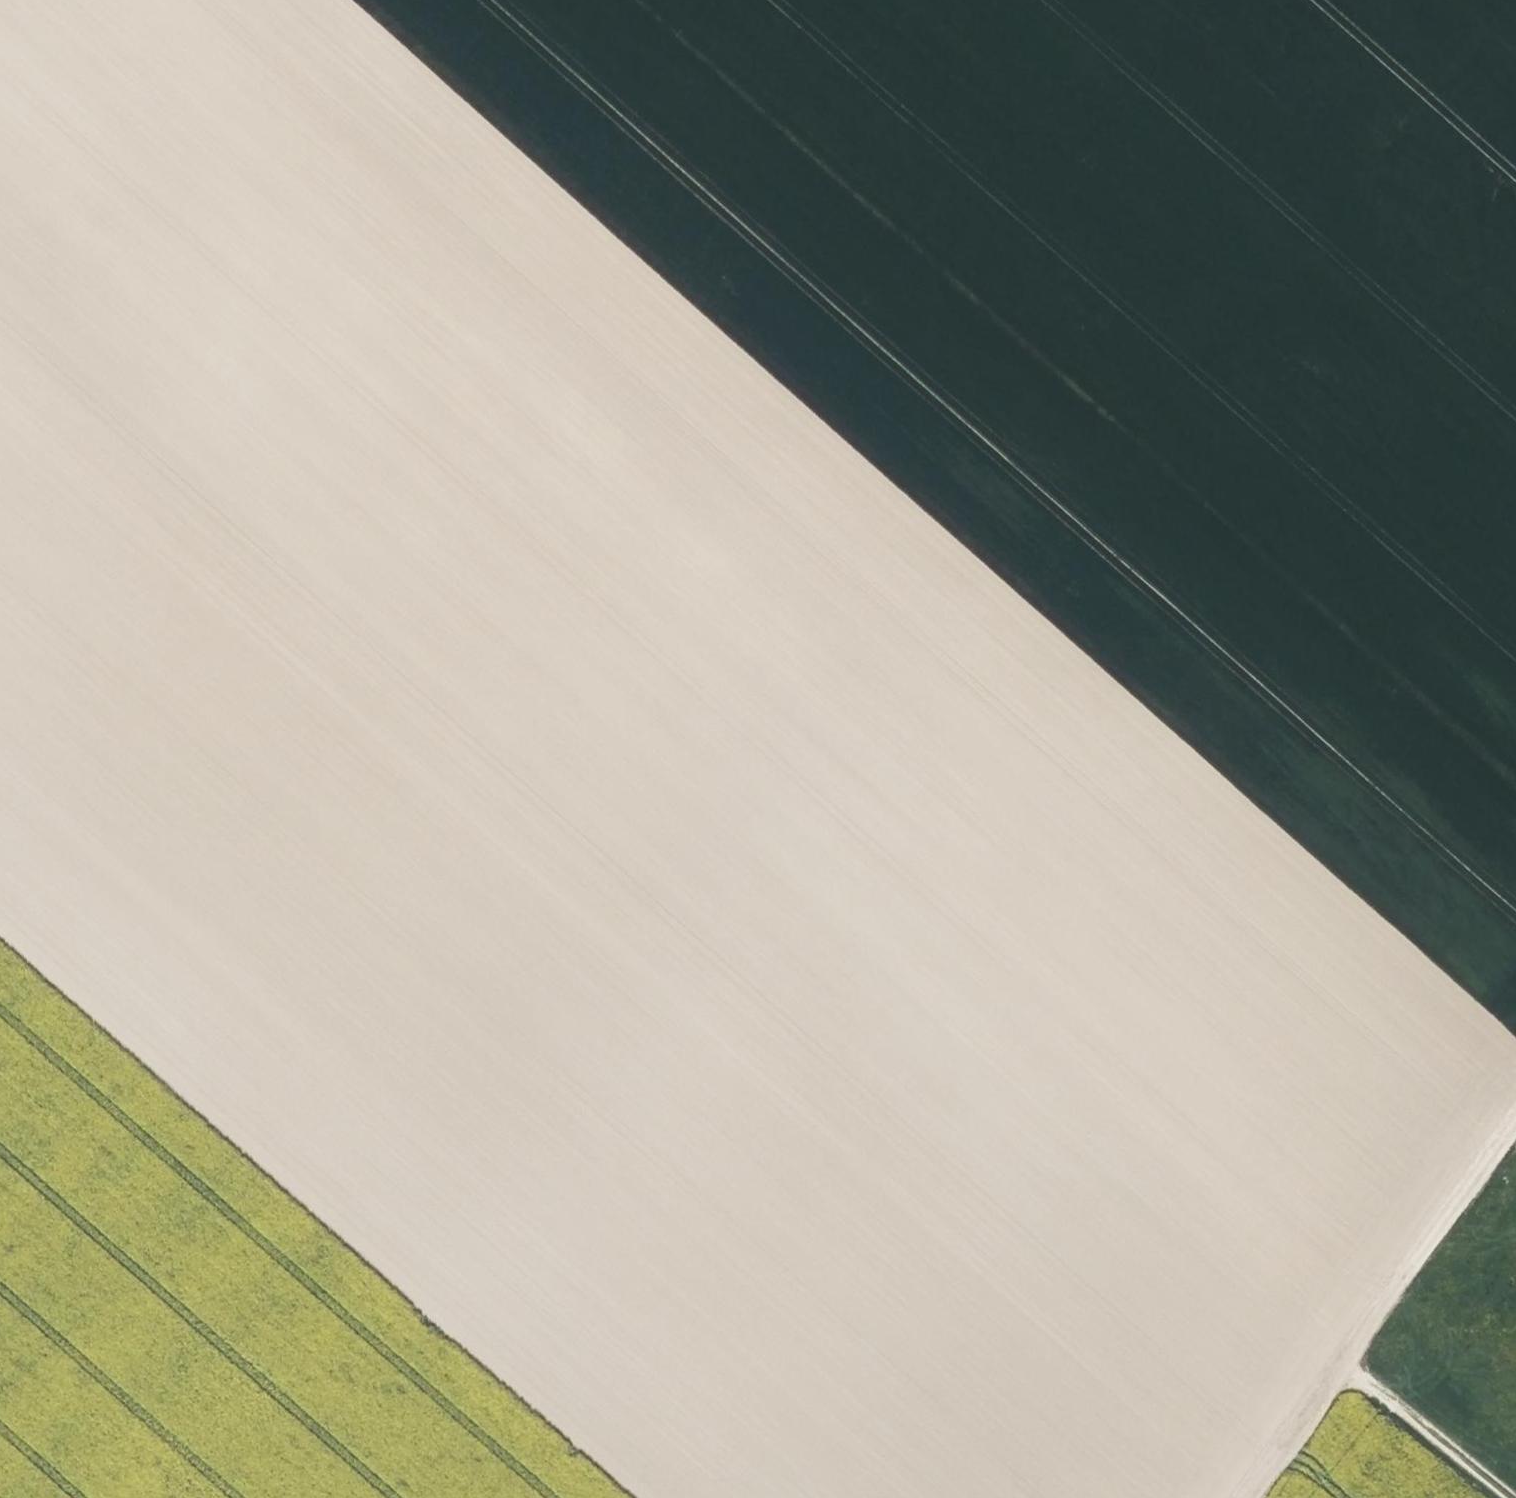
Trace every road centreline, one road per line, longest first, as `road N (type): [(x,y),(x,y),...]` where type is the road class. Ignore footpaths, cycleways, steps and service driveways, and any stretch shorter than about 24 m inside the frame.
road 1 (track): [(1515,1118),(1241,1497)]
road 2 (track): [(1343,1359),(1515,1497)]

